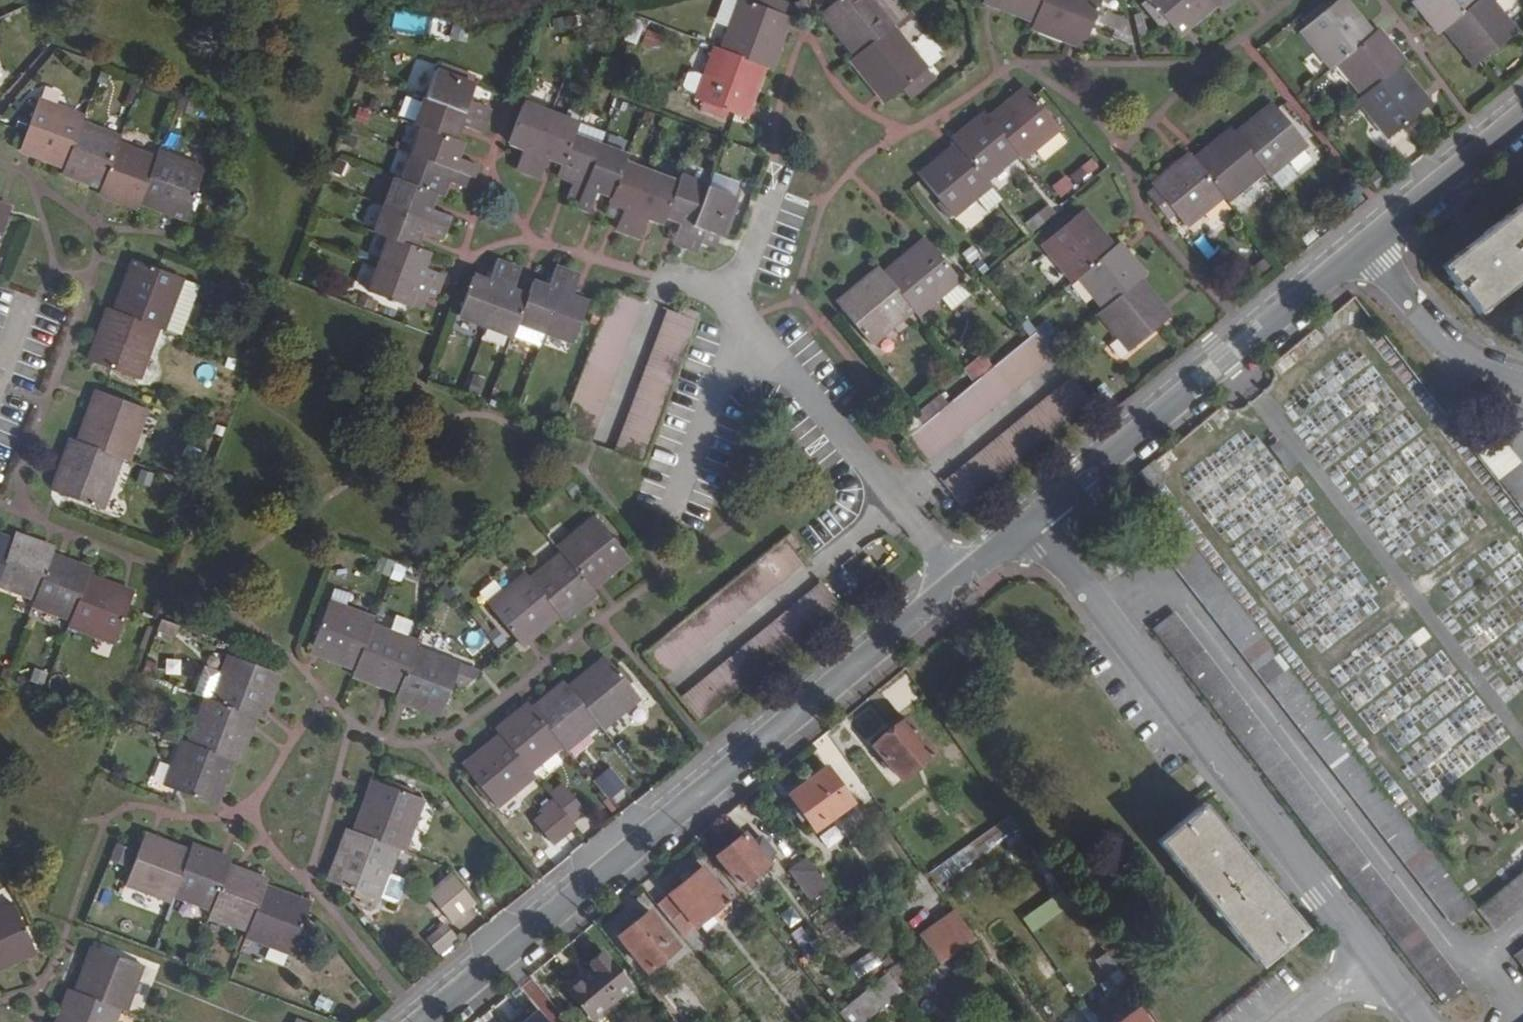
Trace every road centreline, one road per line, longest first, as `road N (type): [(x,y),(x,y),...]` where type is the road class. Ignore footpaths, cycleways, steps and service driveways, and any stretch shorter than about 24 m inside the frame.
road 1 (residential): [(1035,522),(424,1021)]
road 2 (residential): [(1035,522),(1376,960)]
road 3 (residential): [(1367,246),(1035,522)]
road 4 (residential): [(1367,246),(1452,345),(1522,376)]
road 5 (residential): [(1522,117),(1367,246)]

